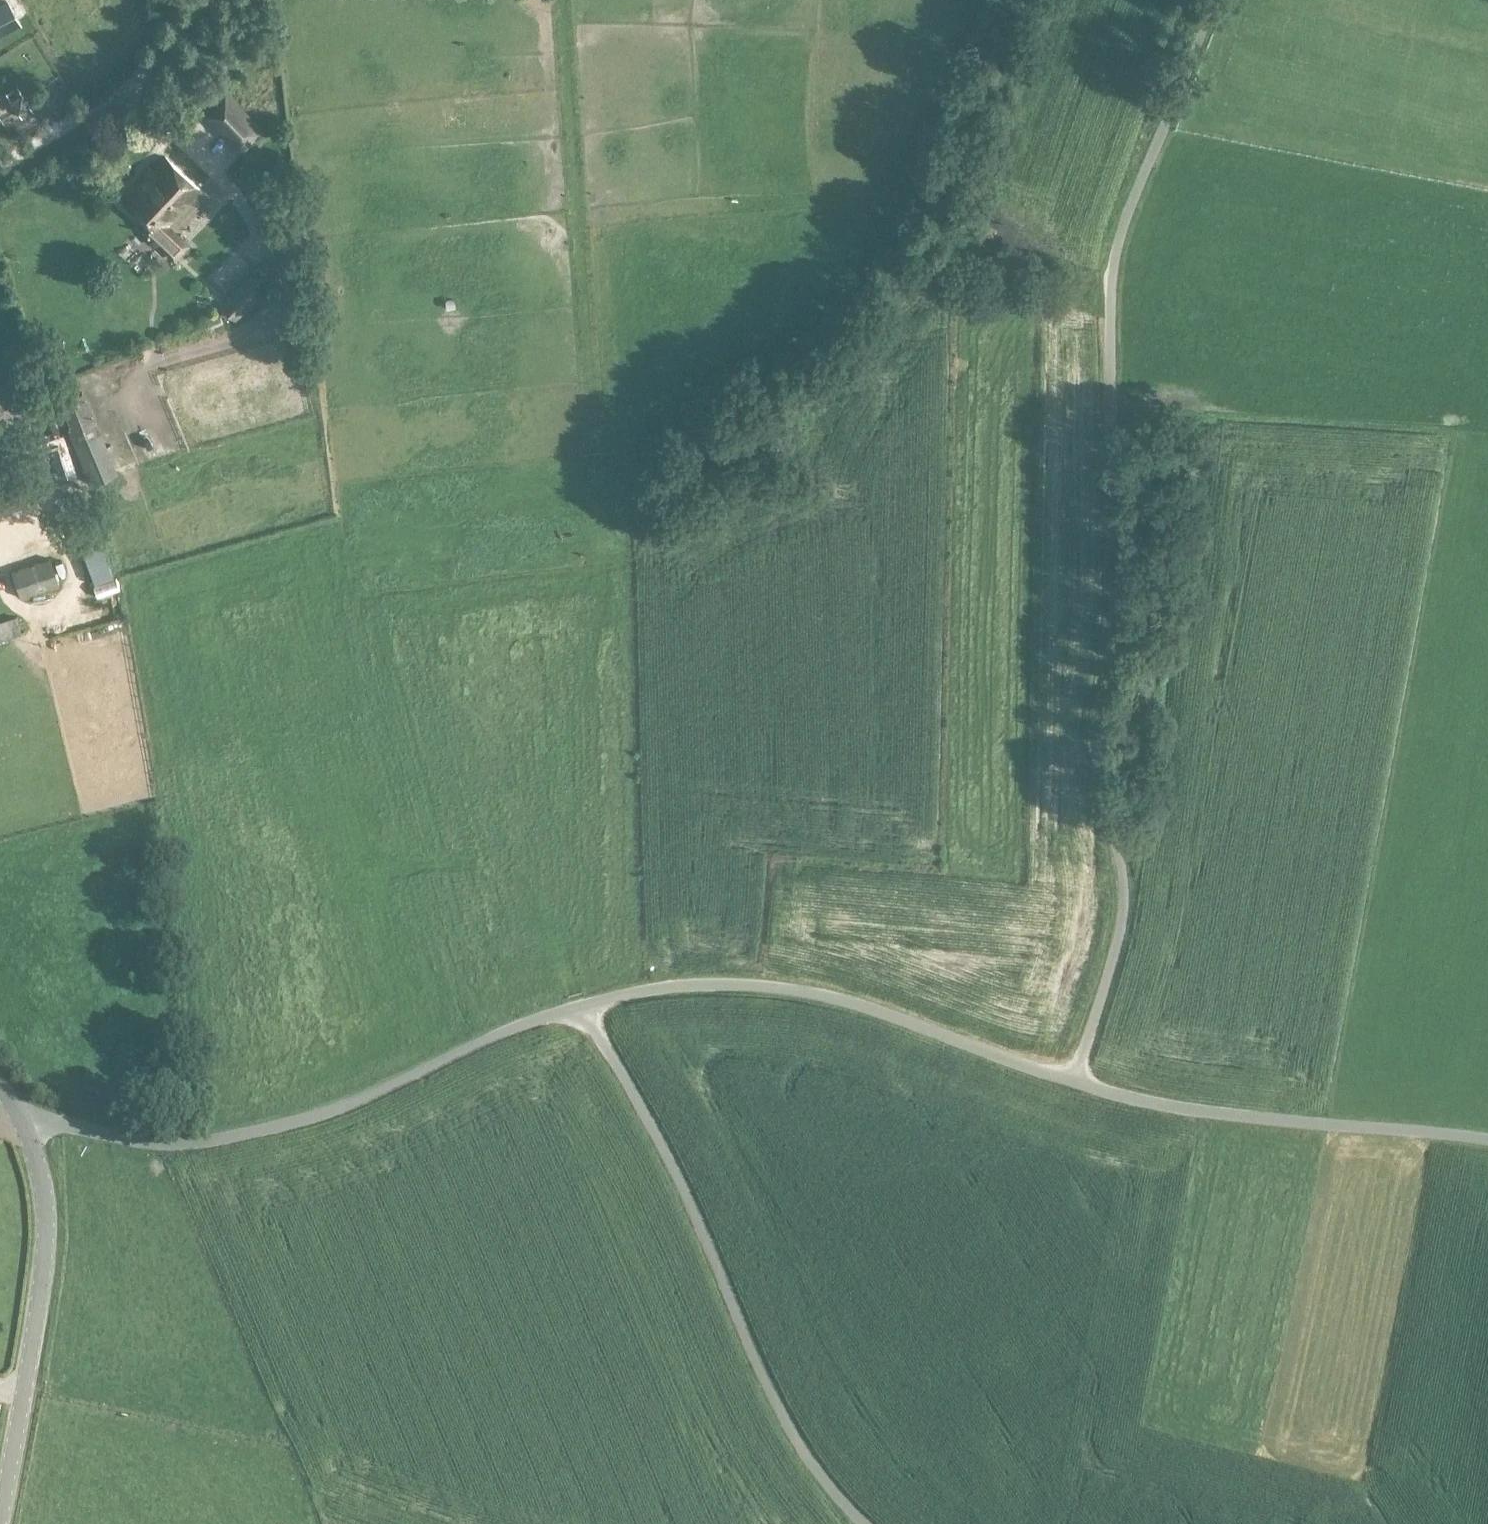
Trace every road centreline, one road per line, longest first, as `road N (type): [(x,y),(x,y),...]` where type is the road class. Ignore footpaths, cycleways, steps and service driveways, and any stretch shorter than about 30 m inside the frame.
road 1 (unclassified): [(1072,1083),(1116,931),(1119,874),(1096,767),(1112,584),(1109,264),(1214,0)]
road 2 (unclassified): [(857,1523),(797,1449),(659,1135),(580,1007)]
road 3 (unclassified): [(580,1007),(327,1114),(264,1130),(184,1145),(53,1121),(22,1125)]
road 4 (unclassified): [(1072,1083),(895,1017),(787,991),(662,987),(580,1007)]
road 5 (unclassified): [(1487,1139),(1231,1115),(1072,1083)]
road 6 (unclassified): [(0,1500),(47,1242),(39,1172),(22,1125)]
road 7 (unclassified): [(0,167),(105,101),(198,0)]

